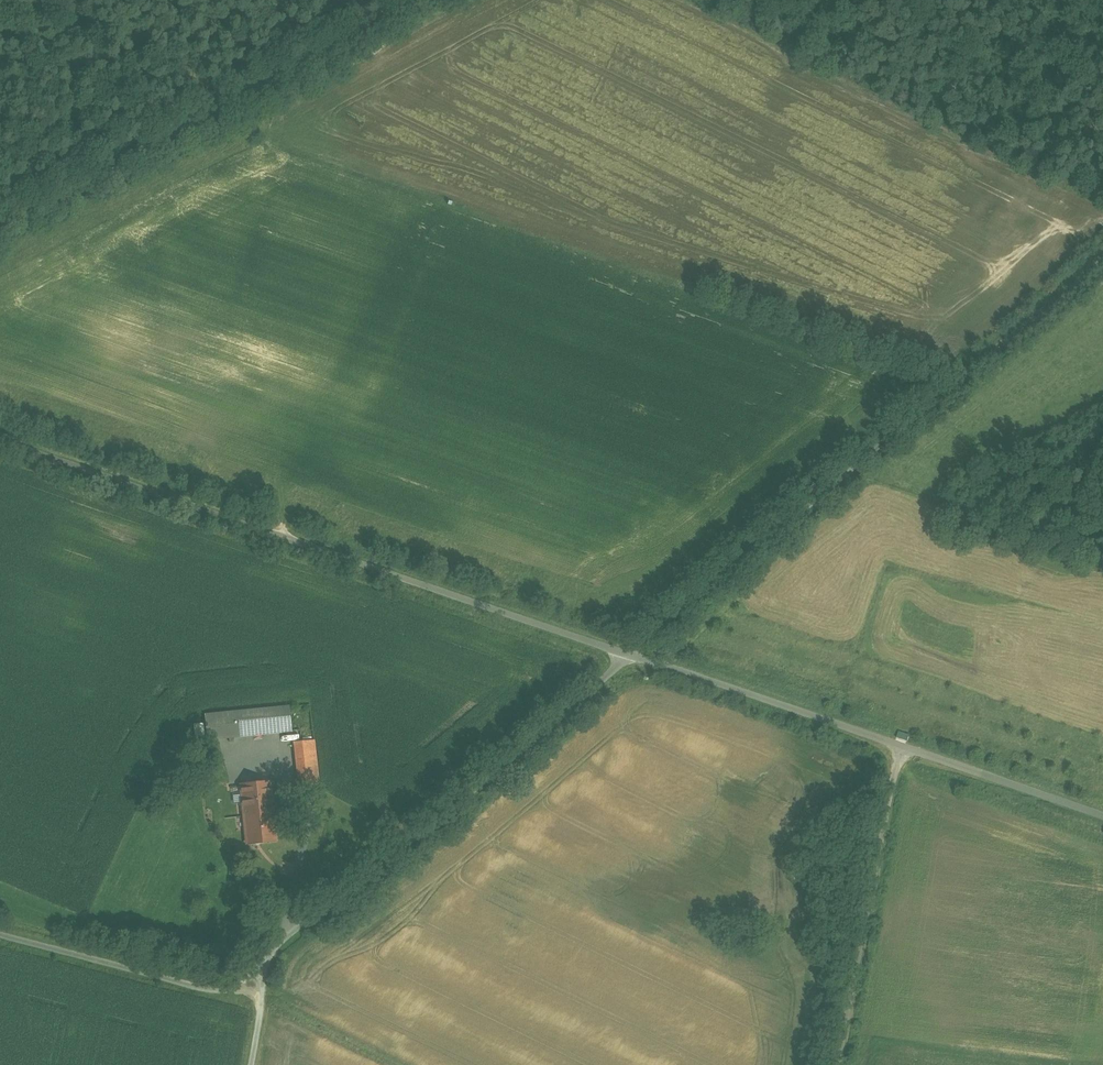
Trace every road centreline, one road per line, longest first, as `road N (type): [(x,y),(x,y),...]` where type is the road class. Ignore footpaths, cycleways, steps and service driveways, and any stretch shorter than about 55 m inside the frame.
road 1 (unclassified): [(0,436),(627,652)]
road 2 (track): [(627,652),(1102,258)]
road 3 (unclassified): [(627,652),(259,957)]
road 4 (unclassified): [(838,1064),(903,746)]
road 5 (unclassified): [(627,652),(903,746)]
road 6 (unclassified): [(0,930),(212,983),(259,957)]
road 7 (unclassified): [(903,746),(1102,816)]

